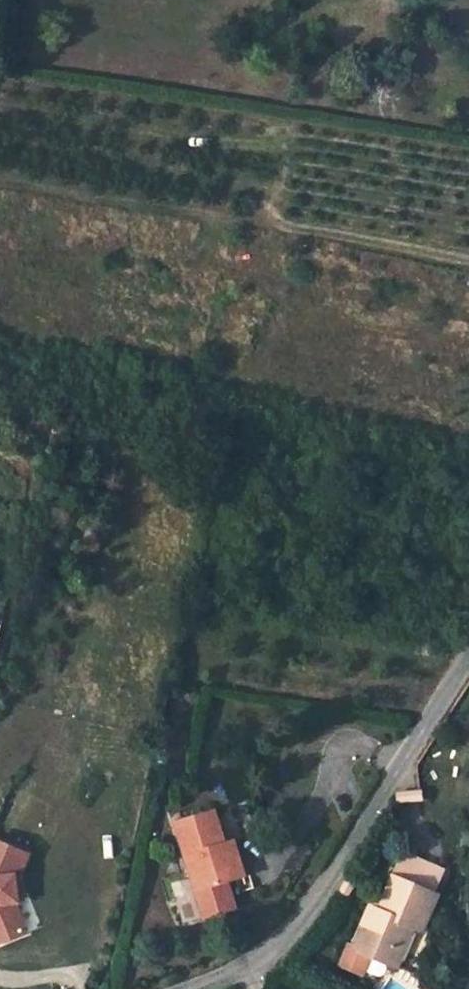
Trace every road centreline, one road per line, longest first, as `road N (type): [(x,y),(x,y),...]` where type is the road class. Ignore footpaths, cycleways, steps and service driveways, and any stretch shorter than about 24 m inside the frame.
road 1 (residential): [(468,663),(290,934),(259,959),(181,988)]

